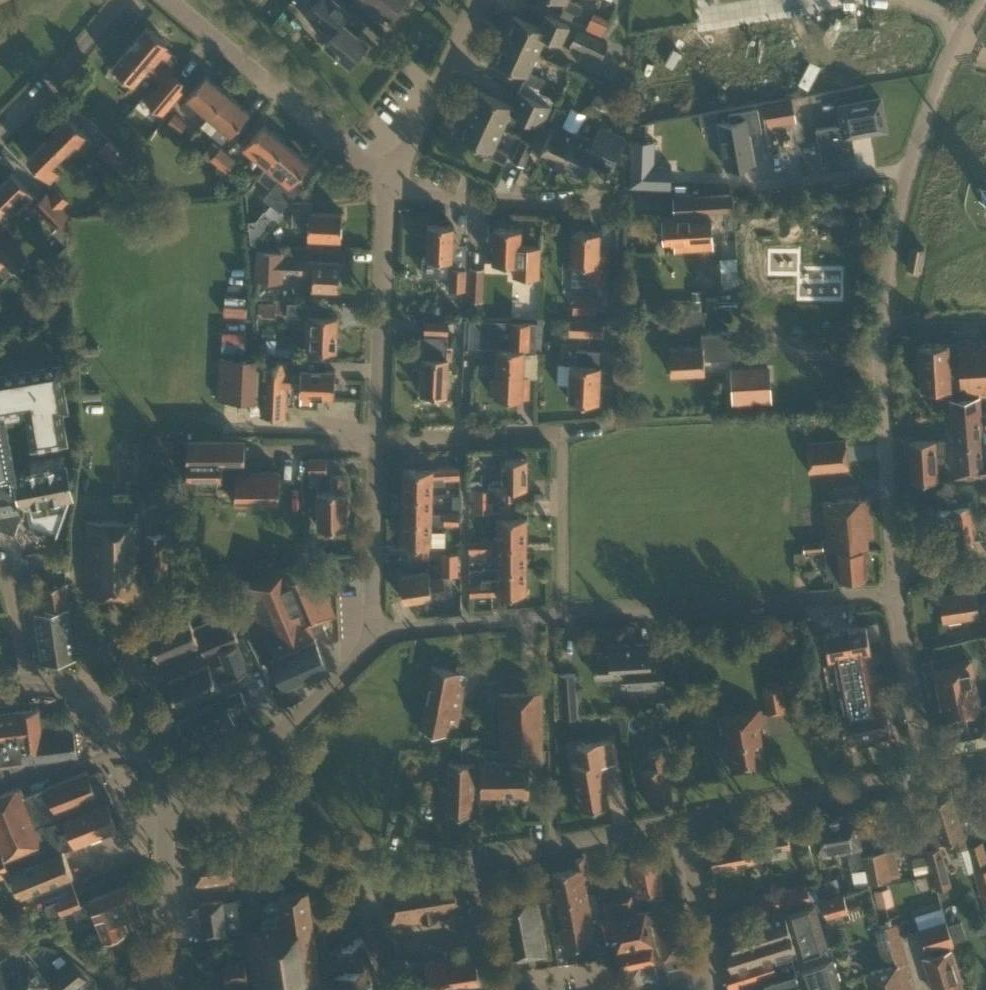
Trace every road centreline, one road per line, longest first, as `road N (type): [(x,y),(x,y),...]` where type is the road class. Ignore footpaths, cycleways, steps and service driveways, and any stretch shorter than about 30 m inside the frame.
road 1 (unclassified): [(895,573),(881,363),(885,286),(916,135),(978,0)]
road 2 (residential): [(681,823),(411,863),(355,854),(216,805)]
road 3 (residential): [(562,614),(896,594)]
road 4 (residential): [(388,186),(165,0)]
road 5 (residential): [(376,444),(388,186)]
road 6 (residential): [(931,768),(681,823)]
road 7 (residential): [(216,805),(376,640)]
road 8 (residential): [(609,201),(388,186)]
road 9 (residential): [(388,186),(476,0)]
road 10 (residential): [(170,989),(169,790)]
road 11 (residential): [(376,640),(370,609),(376,444)]
road 12 (residential): [(376,640),(402,627),(562,614)]
road 13 (residential): [(376,444),(557,433)]
road 14 (residential): [(562,614),(557,433)]
road 15 (residential): [(0,128),(126,0)]
road 16 (residential): [(931,768),(896,594)]
road 17 (residential): [(709,989),(681,823)]
road 18 (residential): [(0,781),(140,748)]
road 19 (residential): [(140,748),(104,706),(76,688),(27,683)]
road 20 (residential): [(0,561),(27,683)]

